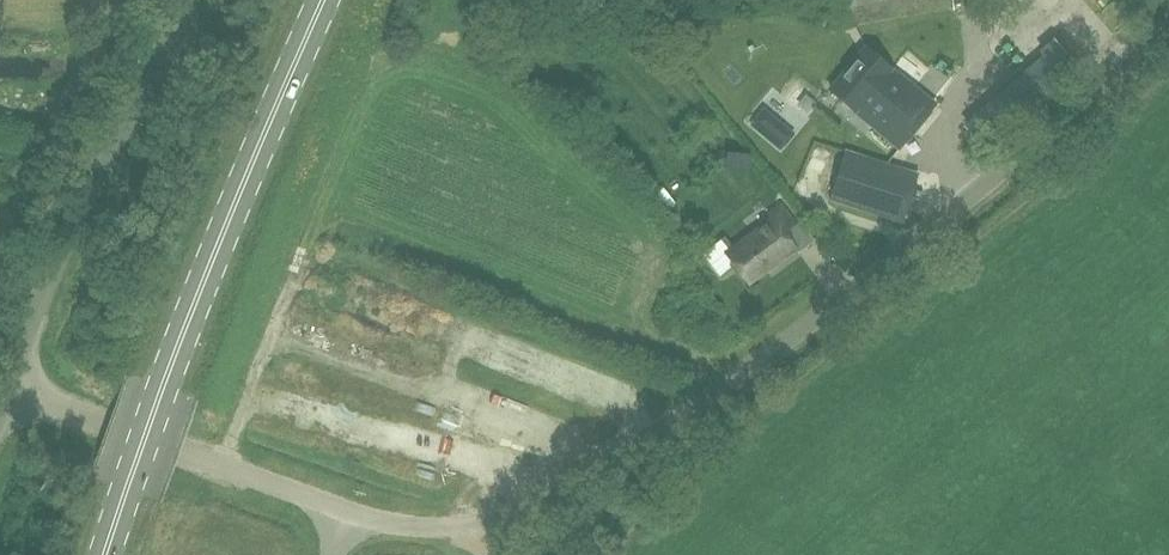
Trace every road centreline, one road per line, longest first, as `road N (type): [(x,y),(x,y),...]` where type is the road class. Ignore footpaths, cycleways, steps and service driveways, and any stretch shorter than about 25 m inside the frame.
road 1 (unclassified): [(346,511),(416,527),(464,528),(593,485),(746,375),(1168,34)]
road 2 (primary): [(104,554),(209,251),(325,0)]
road 3 (unclassified): [(7,385),(68,235),(188,0)]
road 4 (unclassified): [(7,385),(346,511)]

